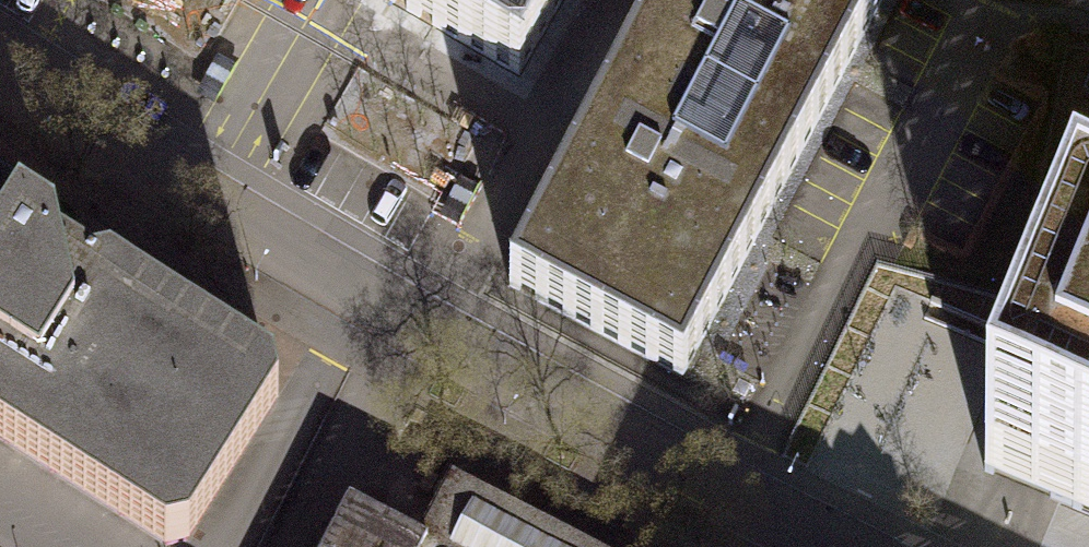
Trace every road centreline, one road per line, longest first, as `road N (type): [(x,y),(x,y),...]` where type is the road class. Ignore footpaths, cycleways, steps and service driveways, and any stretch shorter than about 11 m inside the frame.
road 1 (residential): [(413,321),(0,67)]
road 2 (residential): [(413,321),(841,546)]

